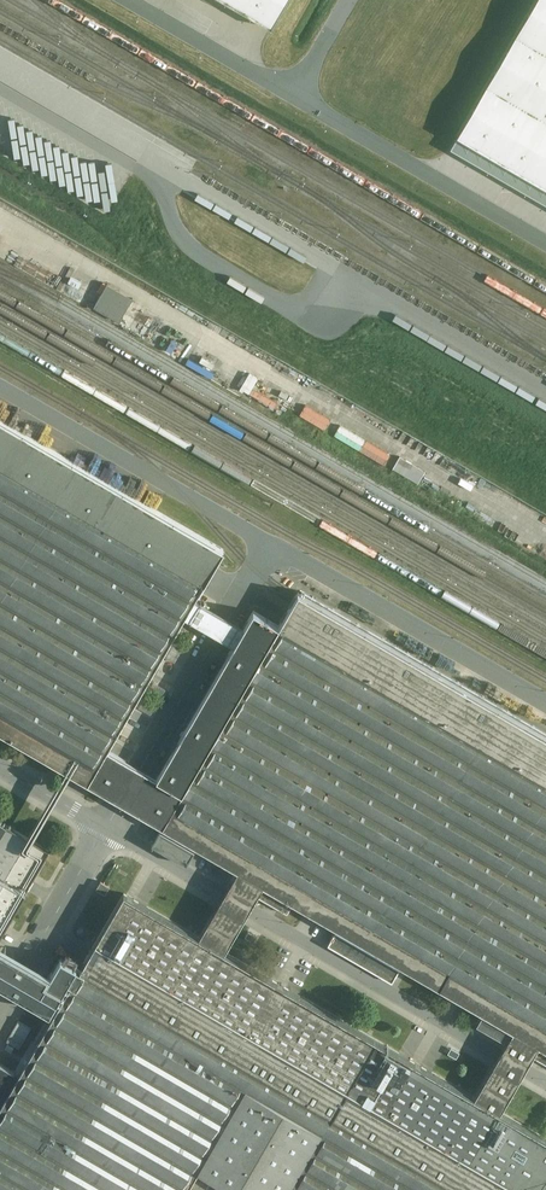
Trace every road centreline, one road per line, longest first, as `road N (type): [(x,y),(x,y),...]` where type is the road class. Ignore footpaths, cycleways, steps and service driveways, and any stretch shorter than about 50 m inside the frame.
road 1 (unclassified): [(545,1083),(106,826)]
road 2 (unclassified): [(106,826),(269,547)]
road 3 (unclassified): [(269,547),(545,708)]
road 4 (unclassified): [(0,390),(269,547)]
road 5 (residential): [(292,96),(545,244)]
road 6 (unclassified): [(0,1007),(106,826)]
road 7 (residential): [(127,0),(292,96)]
road 8 (unclassified): [(106,826),(0,764)]

